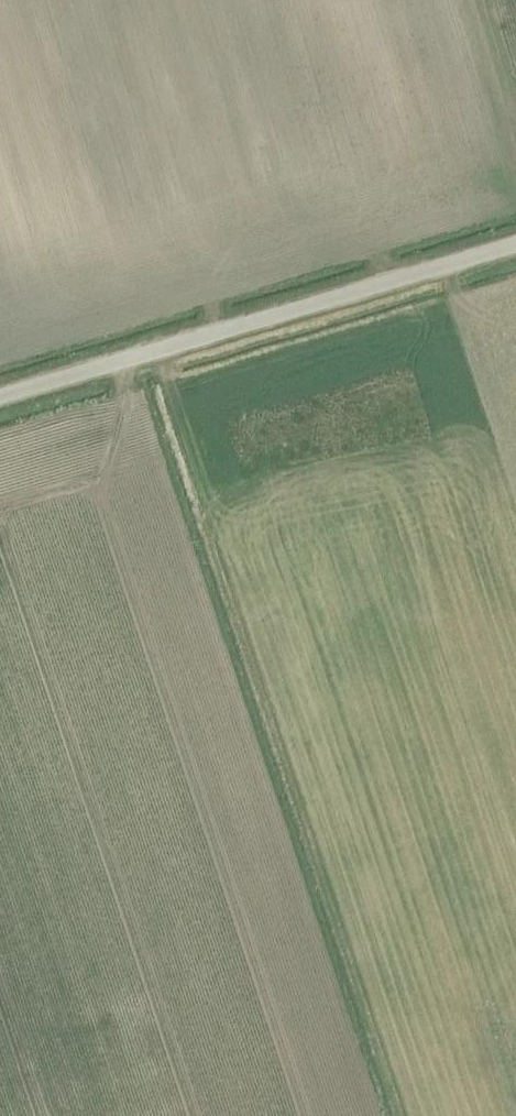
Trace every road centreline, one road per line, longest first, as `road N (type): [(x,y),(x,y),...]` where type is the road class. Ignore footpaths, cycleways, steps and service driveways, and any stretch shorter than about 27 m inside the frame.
road 1 (unclassified): [(0,396),(515,245)]

